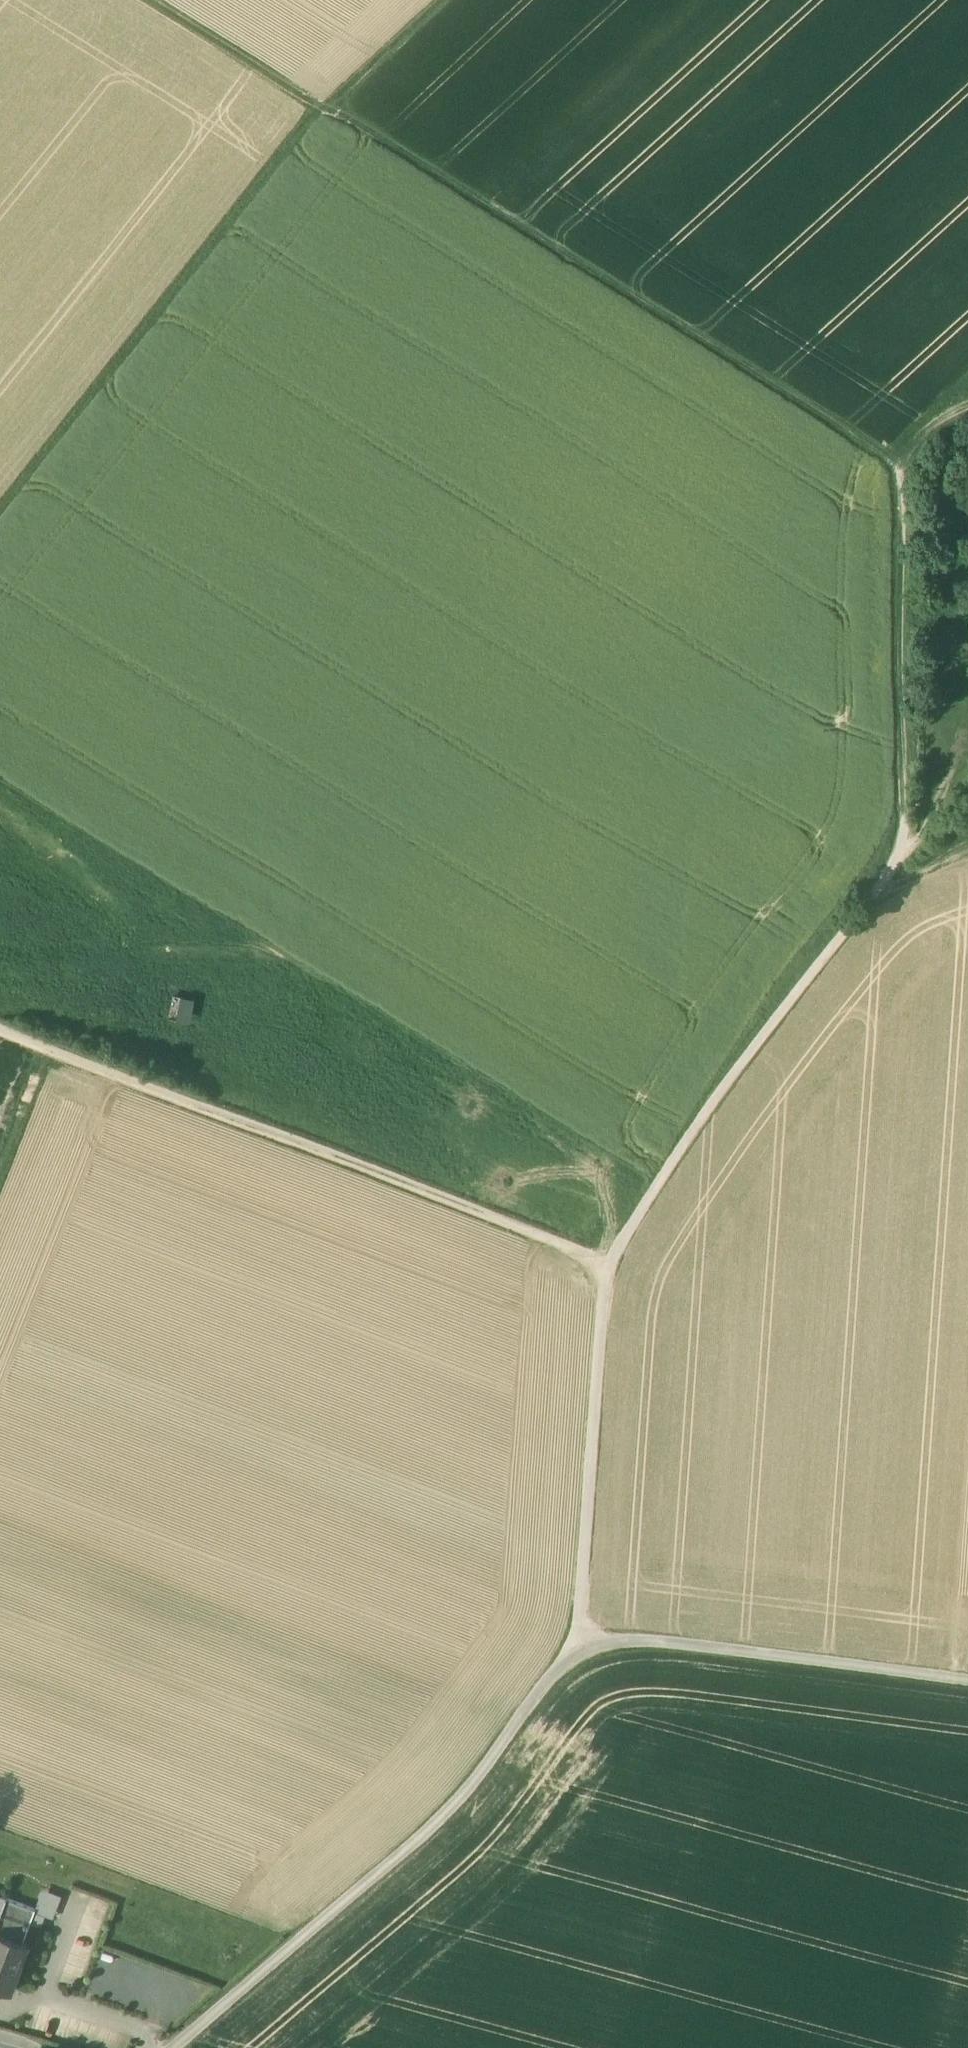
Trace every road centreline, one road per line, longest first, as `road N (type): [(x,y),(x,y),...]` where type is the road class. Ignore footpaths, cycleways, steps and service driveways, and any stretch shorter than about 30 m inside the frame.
road 1 (track): [(887,457),(900,508),(902,848),(874,897),(714,1098),(607,1263),(579,1645)]
road 2 (unclassified): [(967,1678),(637,1639),(579,1645),(454,1810),(176,2047)]
road 3 (track): [(887,457),(149,0)]
road 4 (track): [(442,0),(319,106),(0,514)]
road 5 (track): [(0,1026),(607,1263)]

